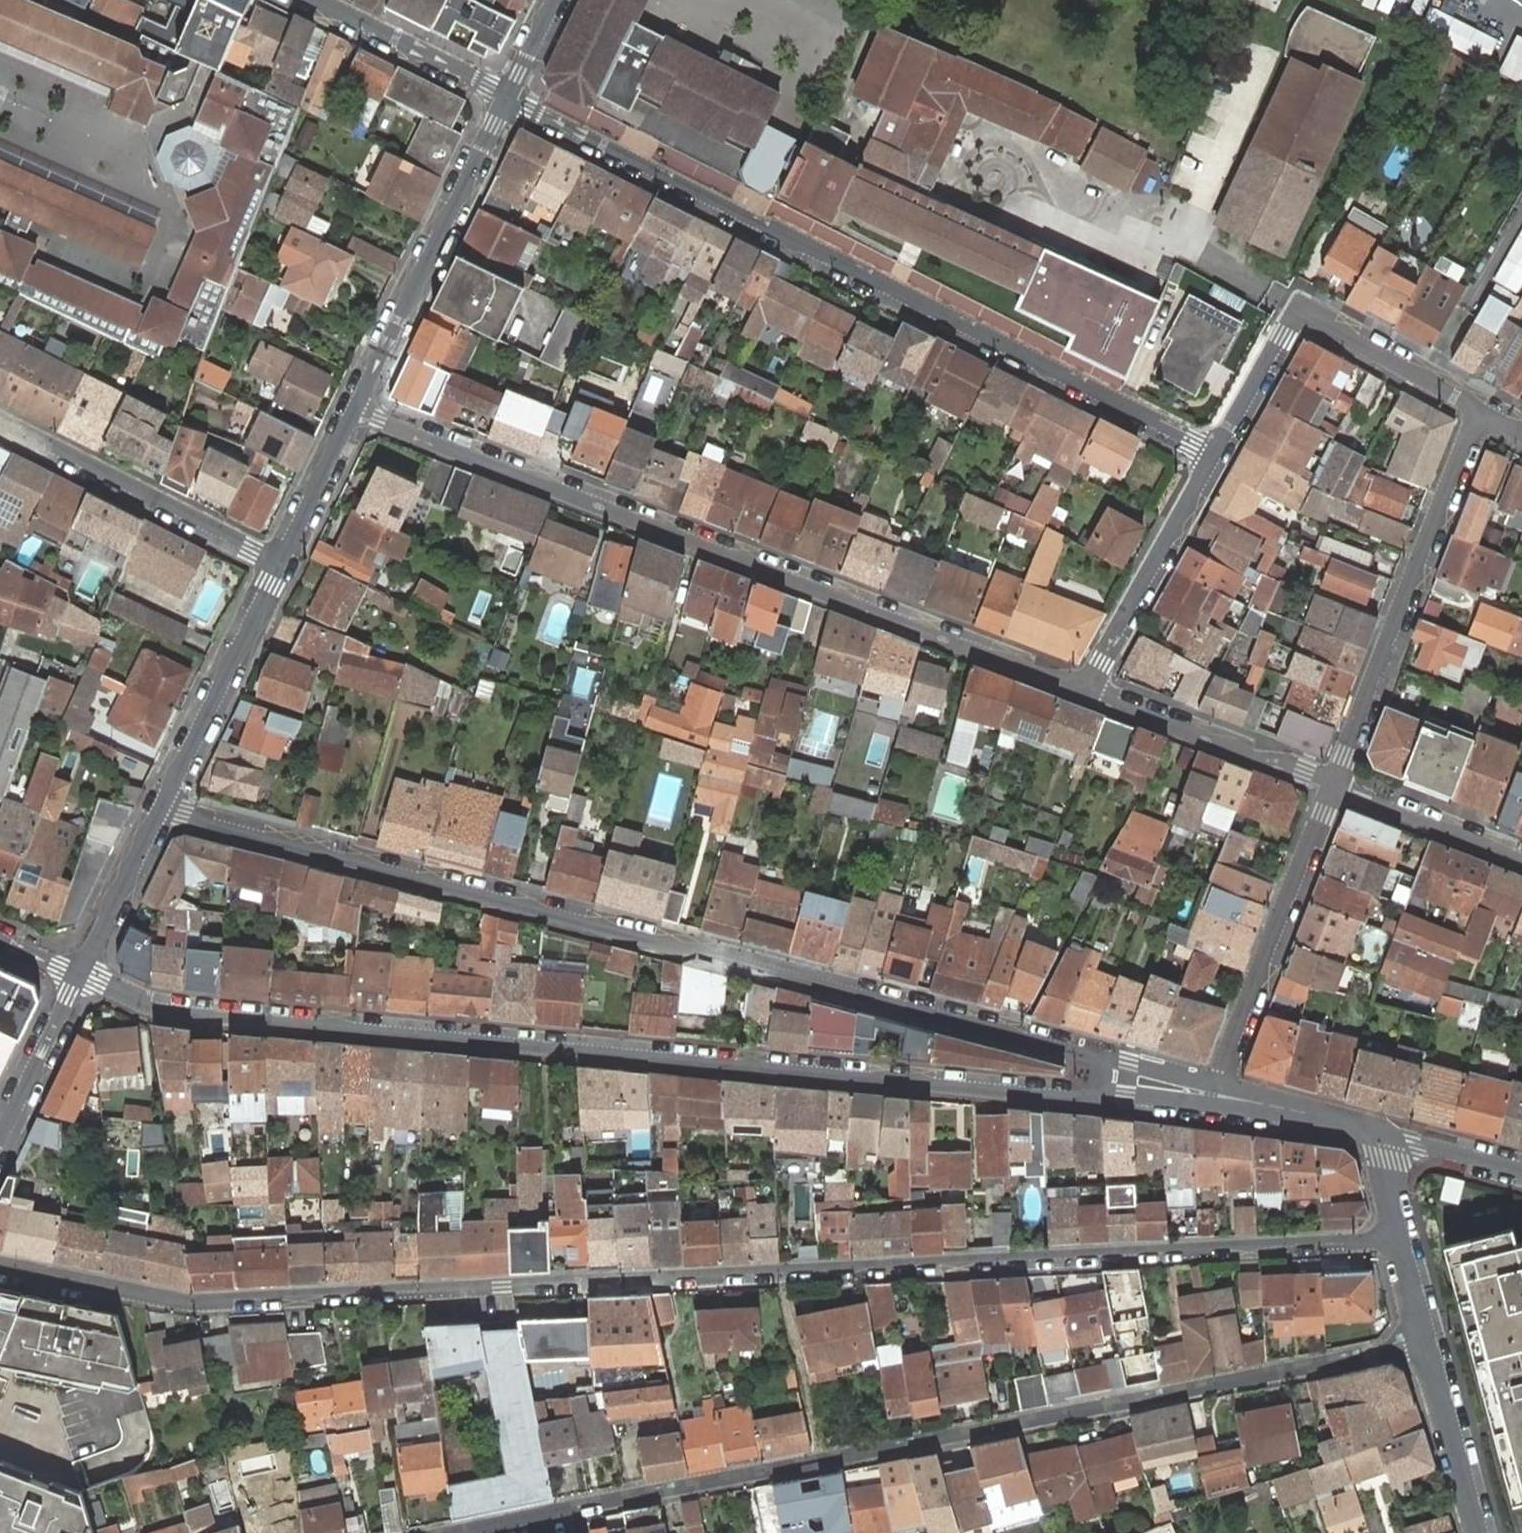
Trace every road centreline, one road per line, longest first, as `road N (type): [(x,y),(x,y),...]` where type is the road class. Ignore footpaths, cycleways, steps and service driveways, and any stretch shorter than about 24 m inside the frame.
road 1 (residential): [(1399,1235),(192,1303),(0,1265)]
road 2 (residential): [(80,975),(178,1014),(1090,1097)]
road 3 (residential): [(458,1532),(1427,1341)]
road 4 (residential): [(1092,1057),(163,803)]
road 5 (residential): [(508,97),(1216,452)]
road 6 (residential): [(1088,695),(354,410)]
road 7 (residential): [(1335,786),(1483,411)]
road 8 (residential): [(1216,452),(1300,317),(1316,318),(1483,411)]
road 9 (residential): [(354,410),(508,97)]
road 10 (residential): [(1218,1095),(1335,786)]
road 11 (residential): [(282,563),(0,419)]
road 12 (residential): [(1088,695),(1216,452)]
road 13 (residential): [(163,803),(282,563)]
road 14 (residential): [(1335,786),(1088,695)]
road 15 (residential): [(508,97),(314,0)]
road 16 (residential): [(1521,861),(1335,786)]
road 17 (residential): [(1427,1341),(1483,1532)]
road 18 (residential): [(80,975),(163,803)]
road 19 (residential): [(0,1139),(80,975)]
road 20 (residential): [(1383,1135),(1218,1095)]
road 21 (residential): [(282,563),(354,410)]
road 22 (residential): [(1383,1135),(1521,1172)]
road 23 (residential): [(1218,1095),(1092,1057)]
road 24 (residential): [(1090,1097),(1218,1095)]

